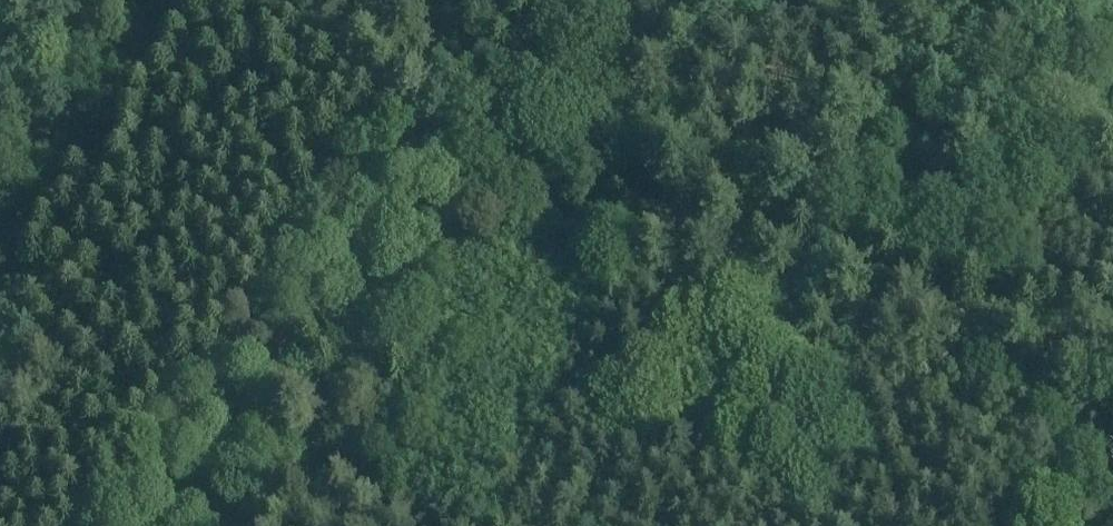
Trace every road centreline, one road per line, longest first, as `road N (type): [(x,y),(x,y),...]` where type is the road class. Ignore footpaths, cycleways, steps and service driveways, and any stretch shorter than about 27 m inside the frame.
road 1 (track): [(1112,357),(611,244),(513,214),(485,193)]
road 2 (track): [(603,0),(507,161),(301,459)]
road 3 (track): [(263,0),(394,121),(485,193)]
road 4 (track): [(0,232),(165,0)]

